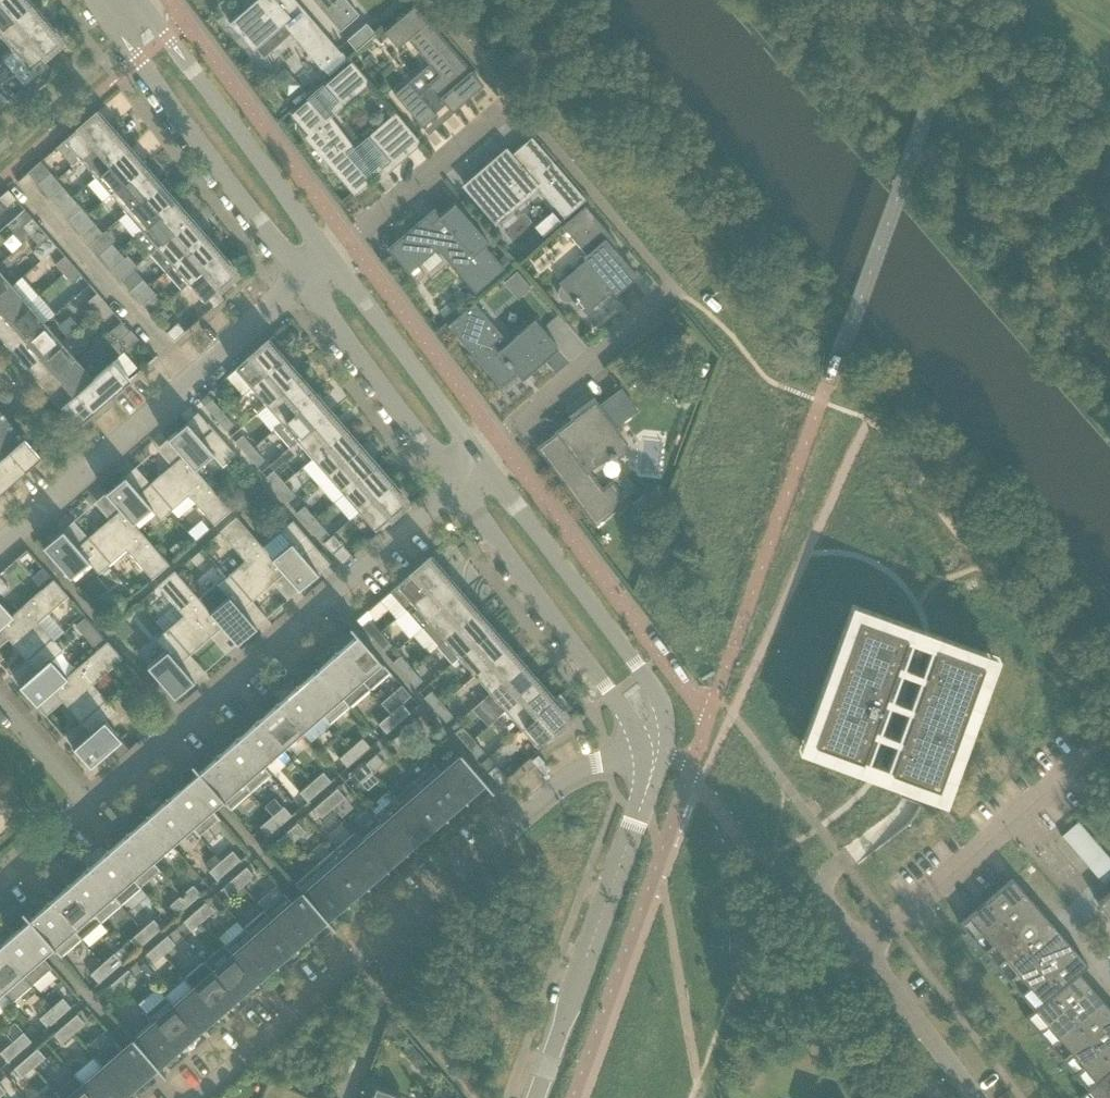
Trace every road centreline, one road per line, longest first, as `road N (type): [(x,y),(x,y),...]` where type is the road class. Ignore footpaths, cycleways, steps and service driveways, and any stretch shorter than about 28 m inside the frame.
road 1 (residential): [(88,805),(456,485)]
road 2 (residential): [(0,543),(302,281)]
road 3 (tertiary): [(537,1097),(652,775),(655,742)]
road 4 (tertiary): [(655,742),(660,708),(644,671),(480,459)]
road 5 (tertiary): [(456,485),(629,718),(655,742)]
road 6 (tertiary): [(114,25),(302,281)]
road 7 (tertiary): [(330,257),(140,5)]
road 8 (residential): [(198,1097),(425,900)]
road 9 (residential): [(425,900),(573,772),(655,742)]
road 10 (residential): [(480,459),(676,292)]
road 11 (tertiary): [(302,281),(456,485)]
road 12 (tertiary): [(480,459),(330,257)]
road 13 (residential): [(330,257),(512,102)]
road 14 (residential): [(425,900),(353,1097)]
road 15 (residential): [(976,1097),(862,949)]
road 16 (residential): [(88,805),(0,702)]

